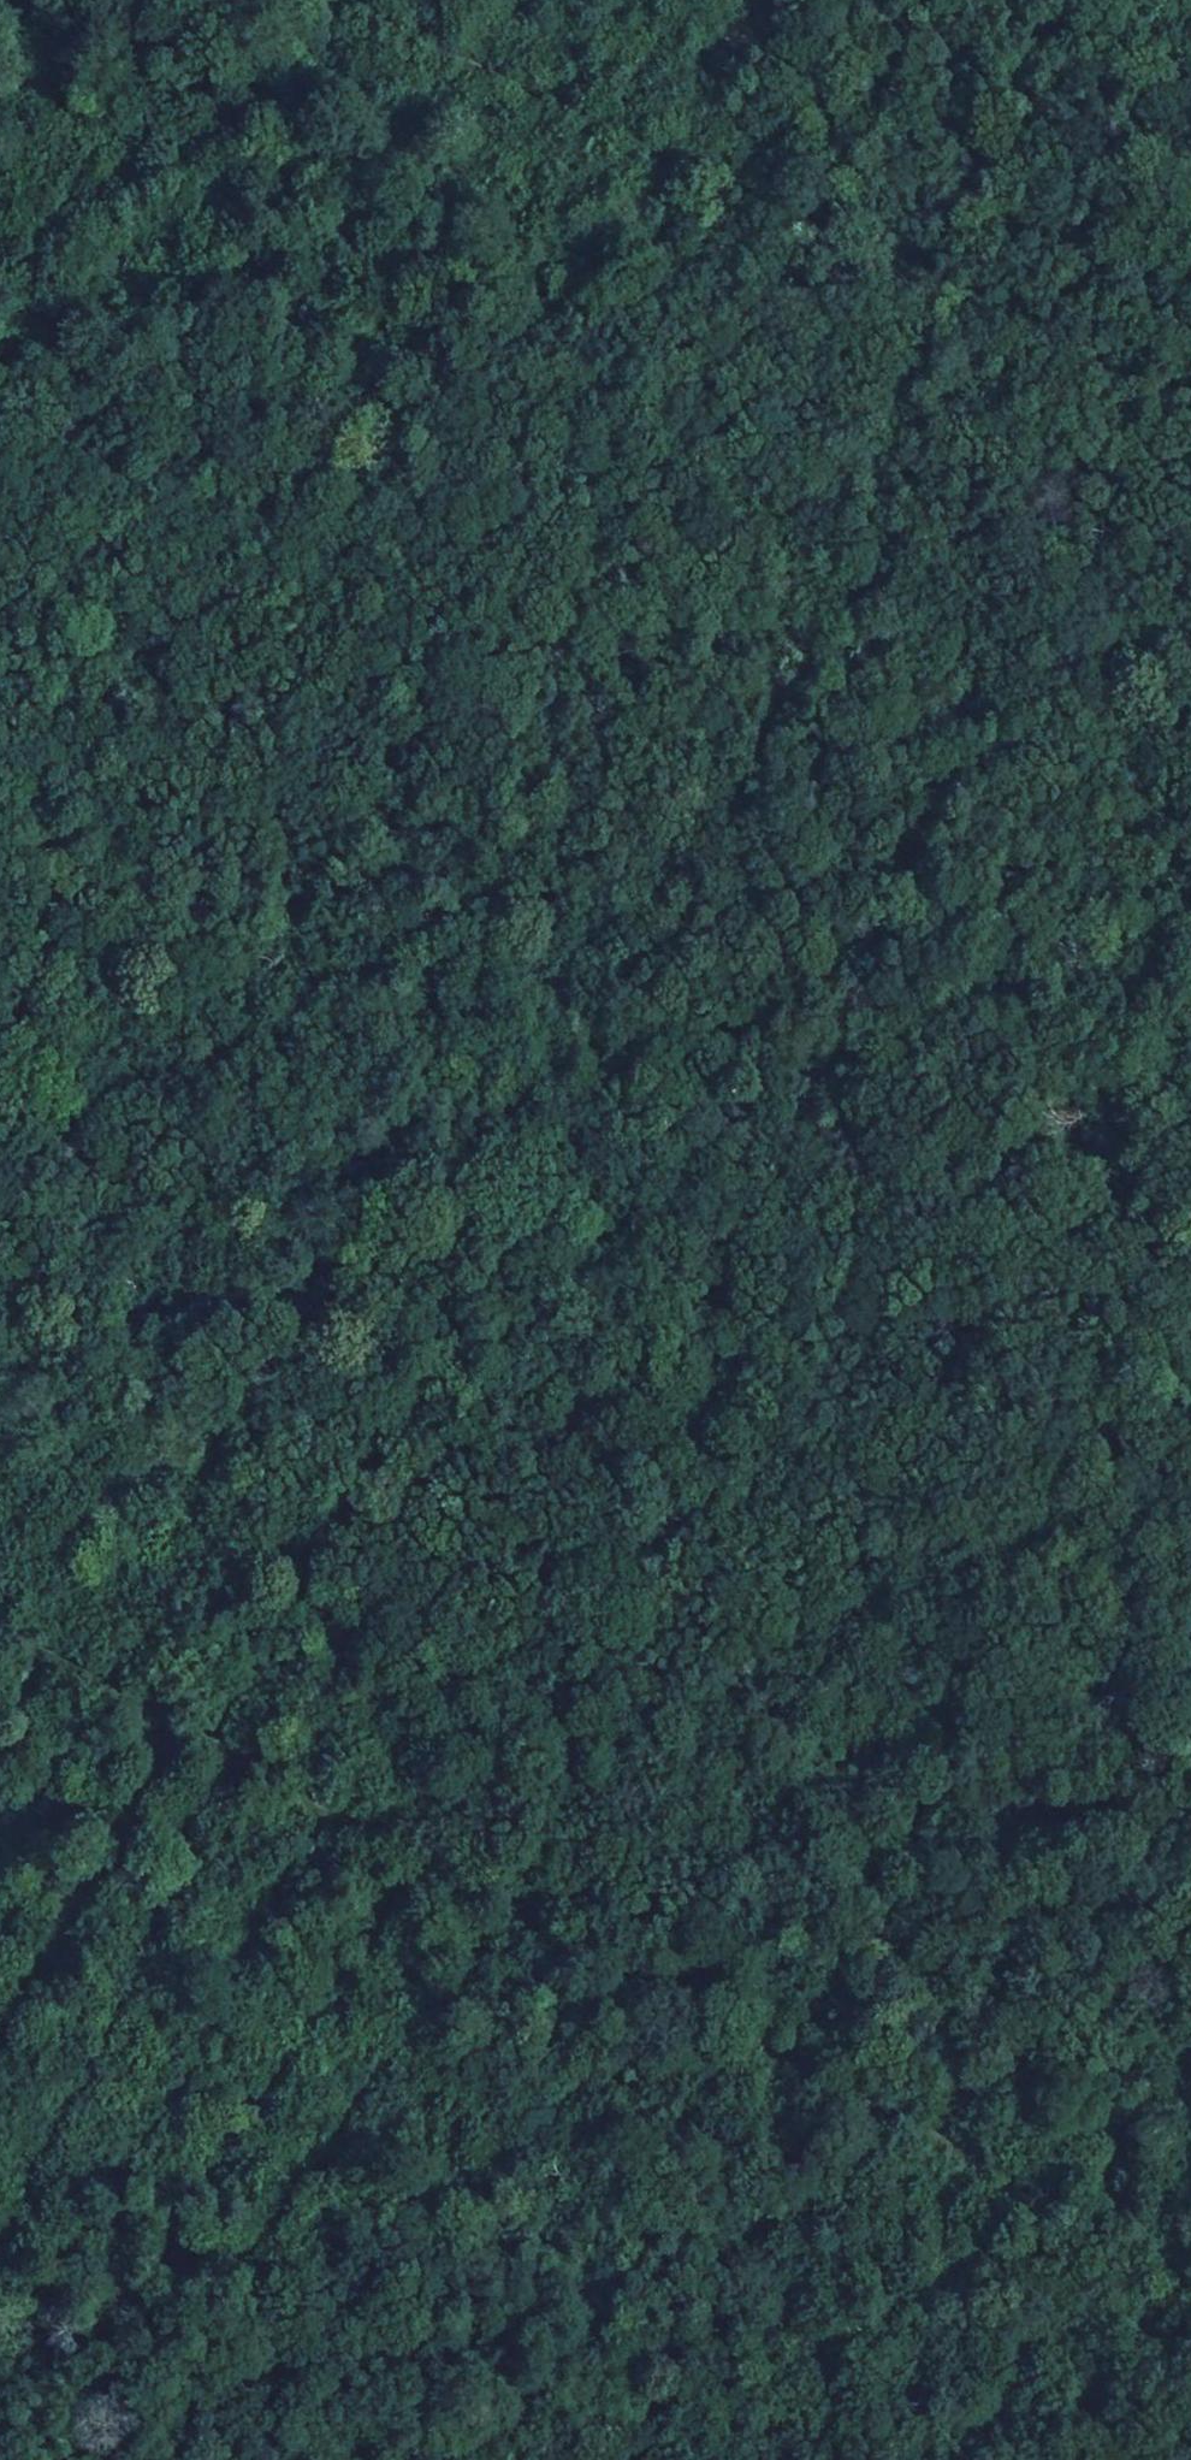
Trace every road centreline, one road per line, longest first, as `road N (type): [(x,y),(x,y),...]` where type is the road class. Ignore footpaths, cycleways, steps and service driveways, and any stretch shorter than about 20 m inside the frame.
road 1 (track): [(1190,2275),(0,1624)]
road 2 (track): [(556,2459),(760,2038)]

